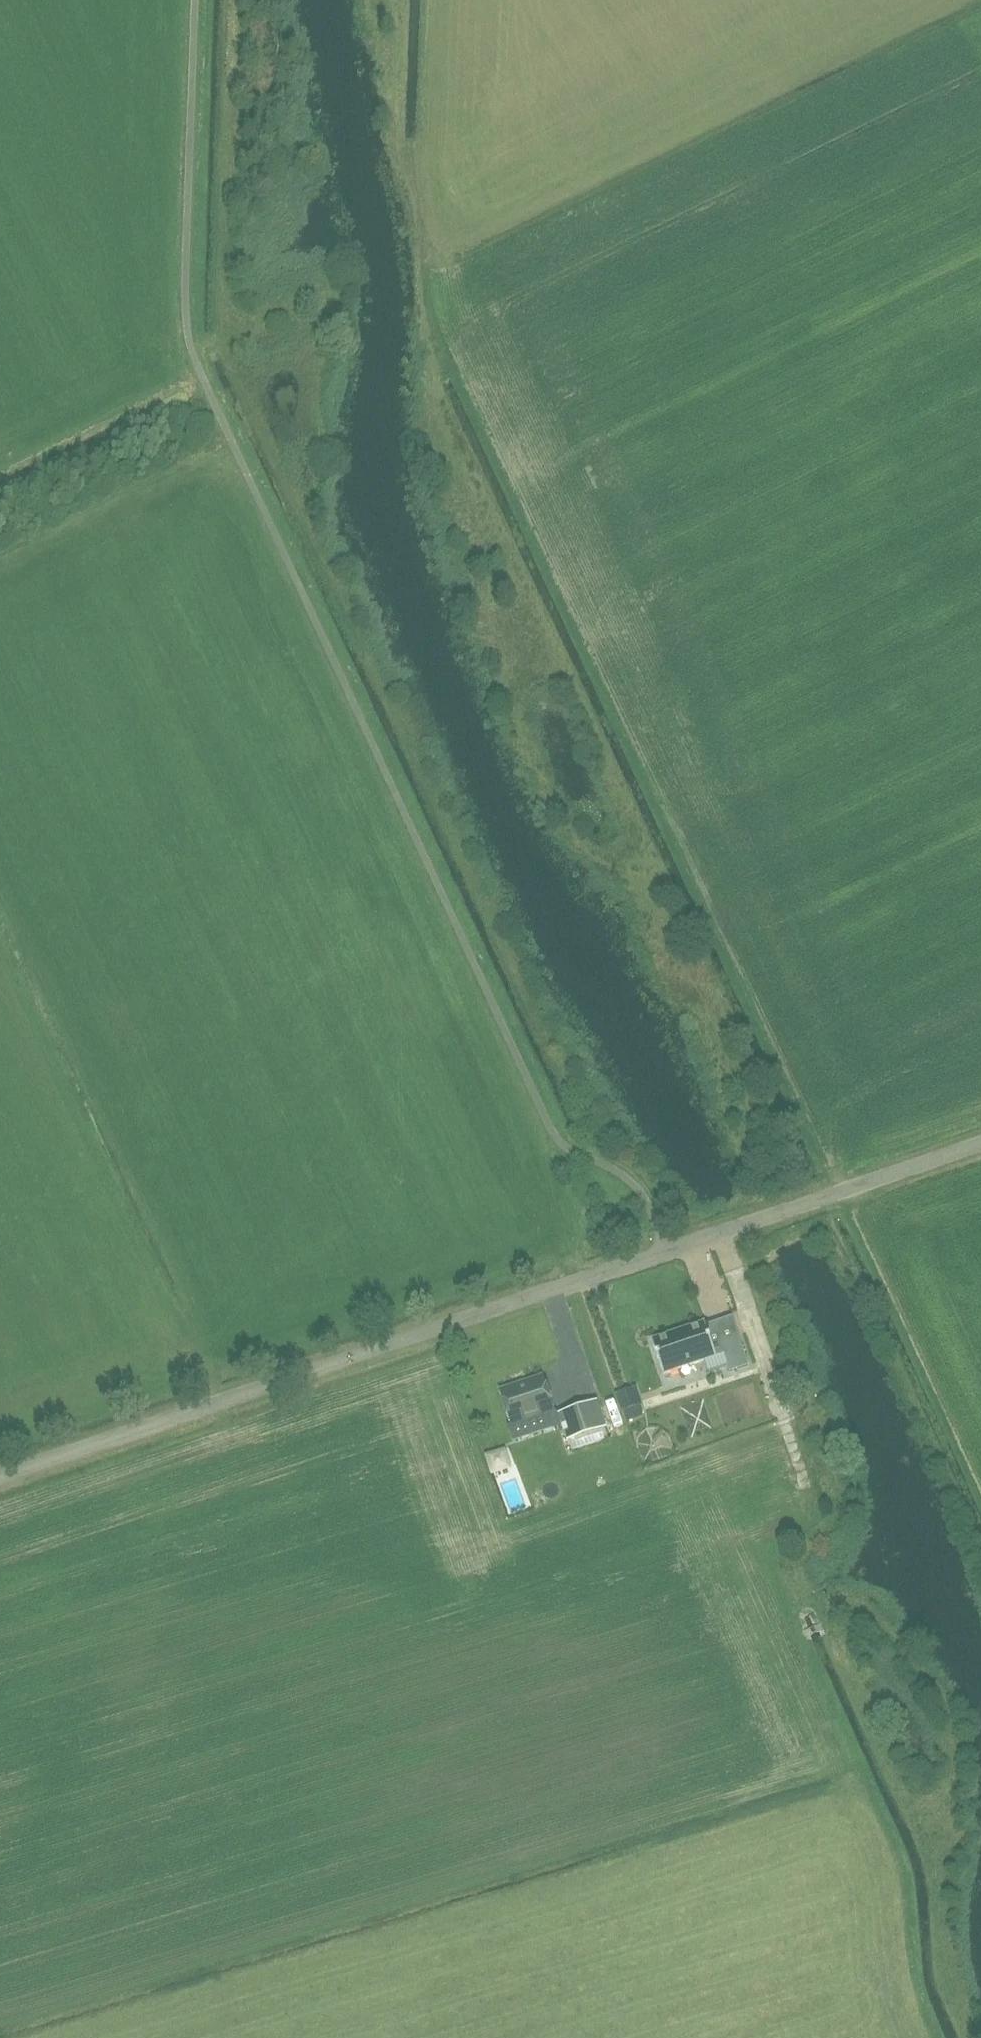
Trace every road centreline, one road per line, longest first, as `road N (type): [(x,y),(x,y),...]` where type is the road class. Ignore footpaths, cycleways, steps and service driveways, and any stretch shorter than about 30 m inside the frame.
road 1 (unclassified): [(0,1477),(980,1144)]
road 2 (track): [(721,1232),(823,1519)]

